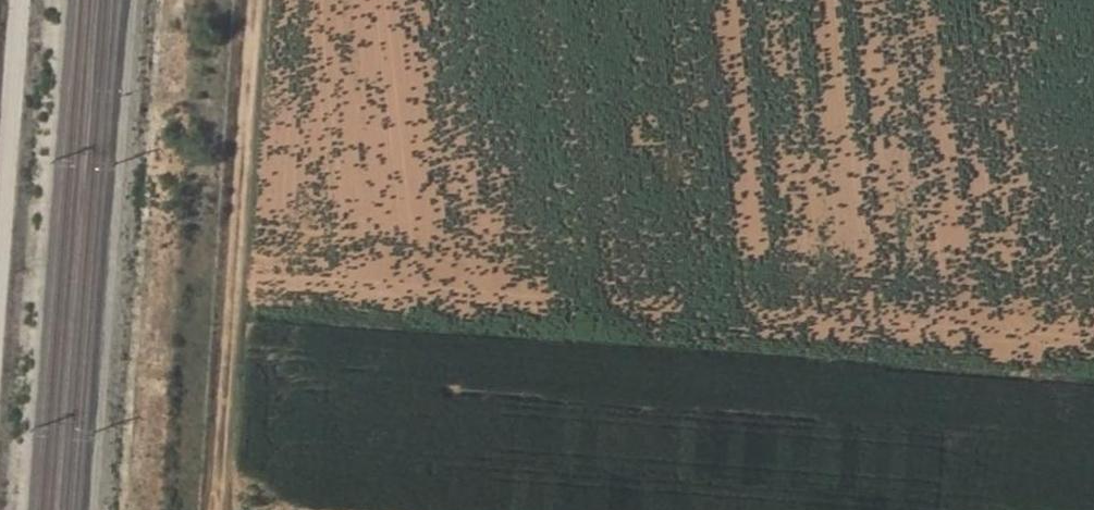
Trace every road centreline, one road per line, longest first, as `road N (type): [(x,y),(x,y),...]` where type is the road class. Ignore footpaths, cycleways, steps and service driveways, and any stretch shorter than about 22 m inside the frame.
road 1 (track): [(218,509),(258,0)]

